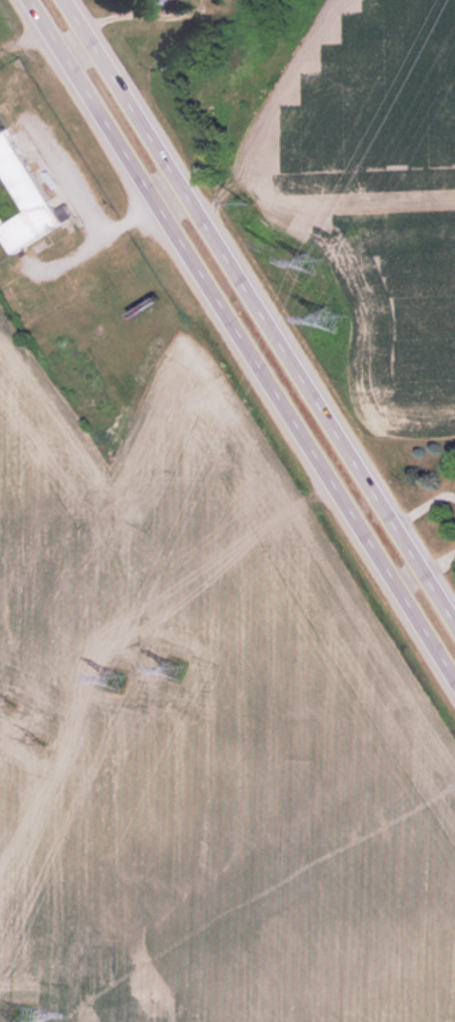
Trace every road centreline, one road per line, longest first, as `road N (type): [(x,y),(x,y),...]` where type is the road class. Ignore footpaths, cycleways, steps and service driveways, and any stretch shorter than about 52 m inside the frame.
road 1 (primary): [(28,0),(454,680)]
road 2 (primary): [(454,611),(71,0)]

